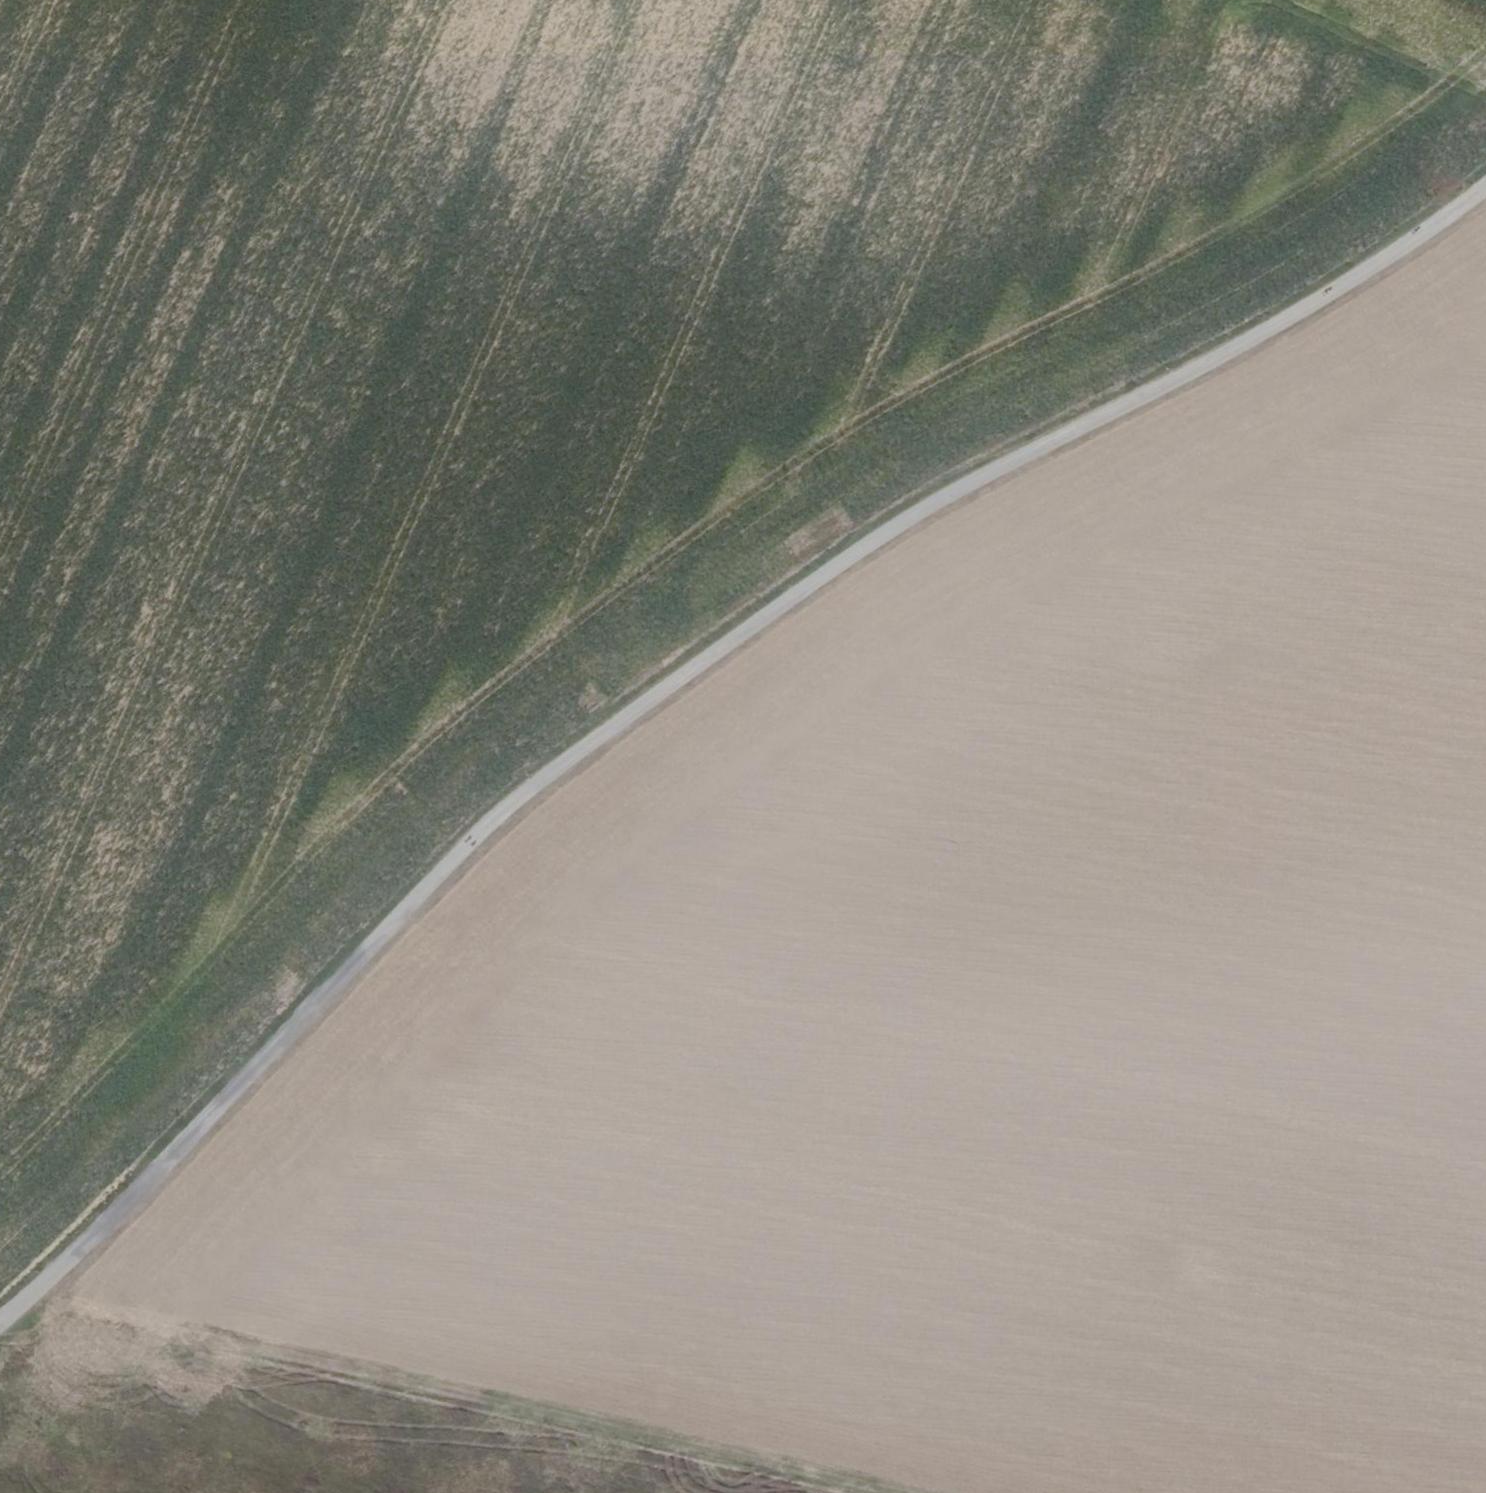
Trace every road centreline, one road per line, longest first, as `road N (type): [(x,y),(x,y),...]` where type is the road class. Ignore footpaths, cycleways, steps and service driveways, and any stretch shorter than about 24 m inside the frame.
road 1 (track): [(0,1321),(217,1120),(529,791),(958,492),(1288,321),(1485,191)]

